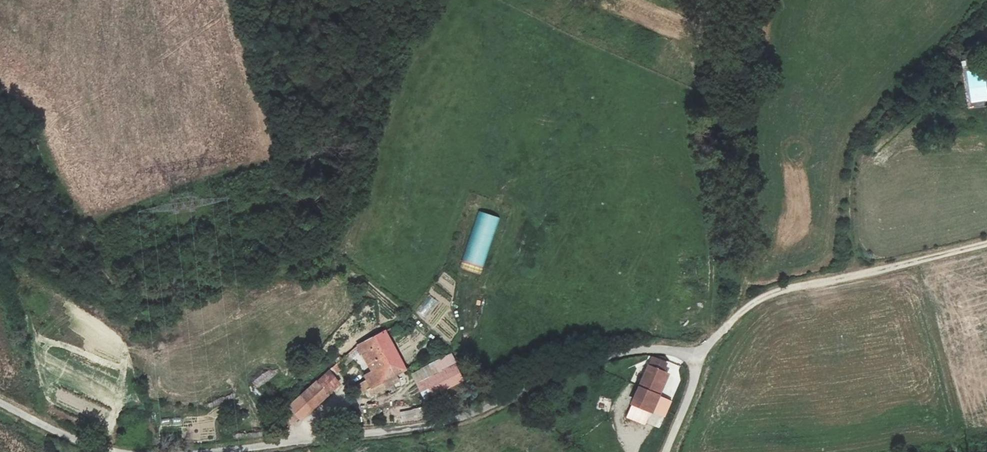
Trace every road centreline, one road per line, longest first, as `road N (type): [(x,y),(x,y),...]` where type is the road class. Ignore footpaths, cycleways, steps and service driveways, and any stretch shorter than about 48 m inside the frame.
road 1 (unclassified): [(665,451),(700,360),(657,350),(602,358),(430,425),(224,451)]
road 2 (track): [(736,316),(749,278),(819,238),(849,130),(968,0)]
road 3 (track): [(986,244),(769,295),(736,316),(700,360)]

